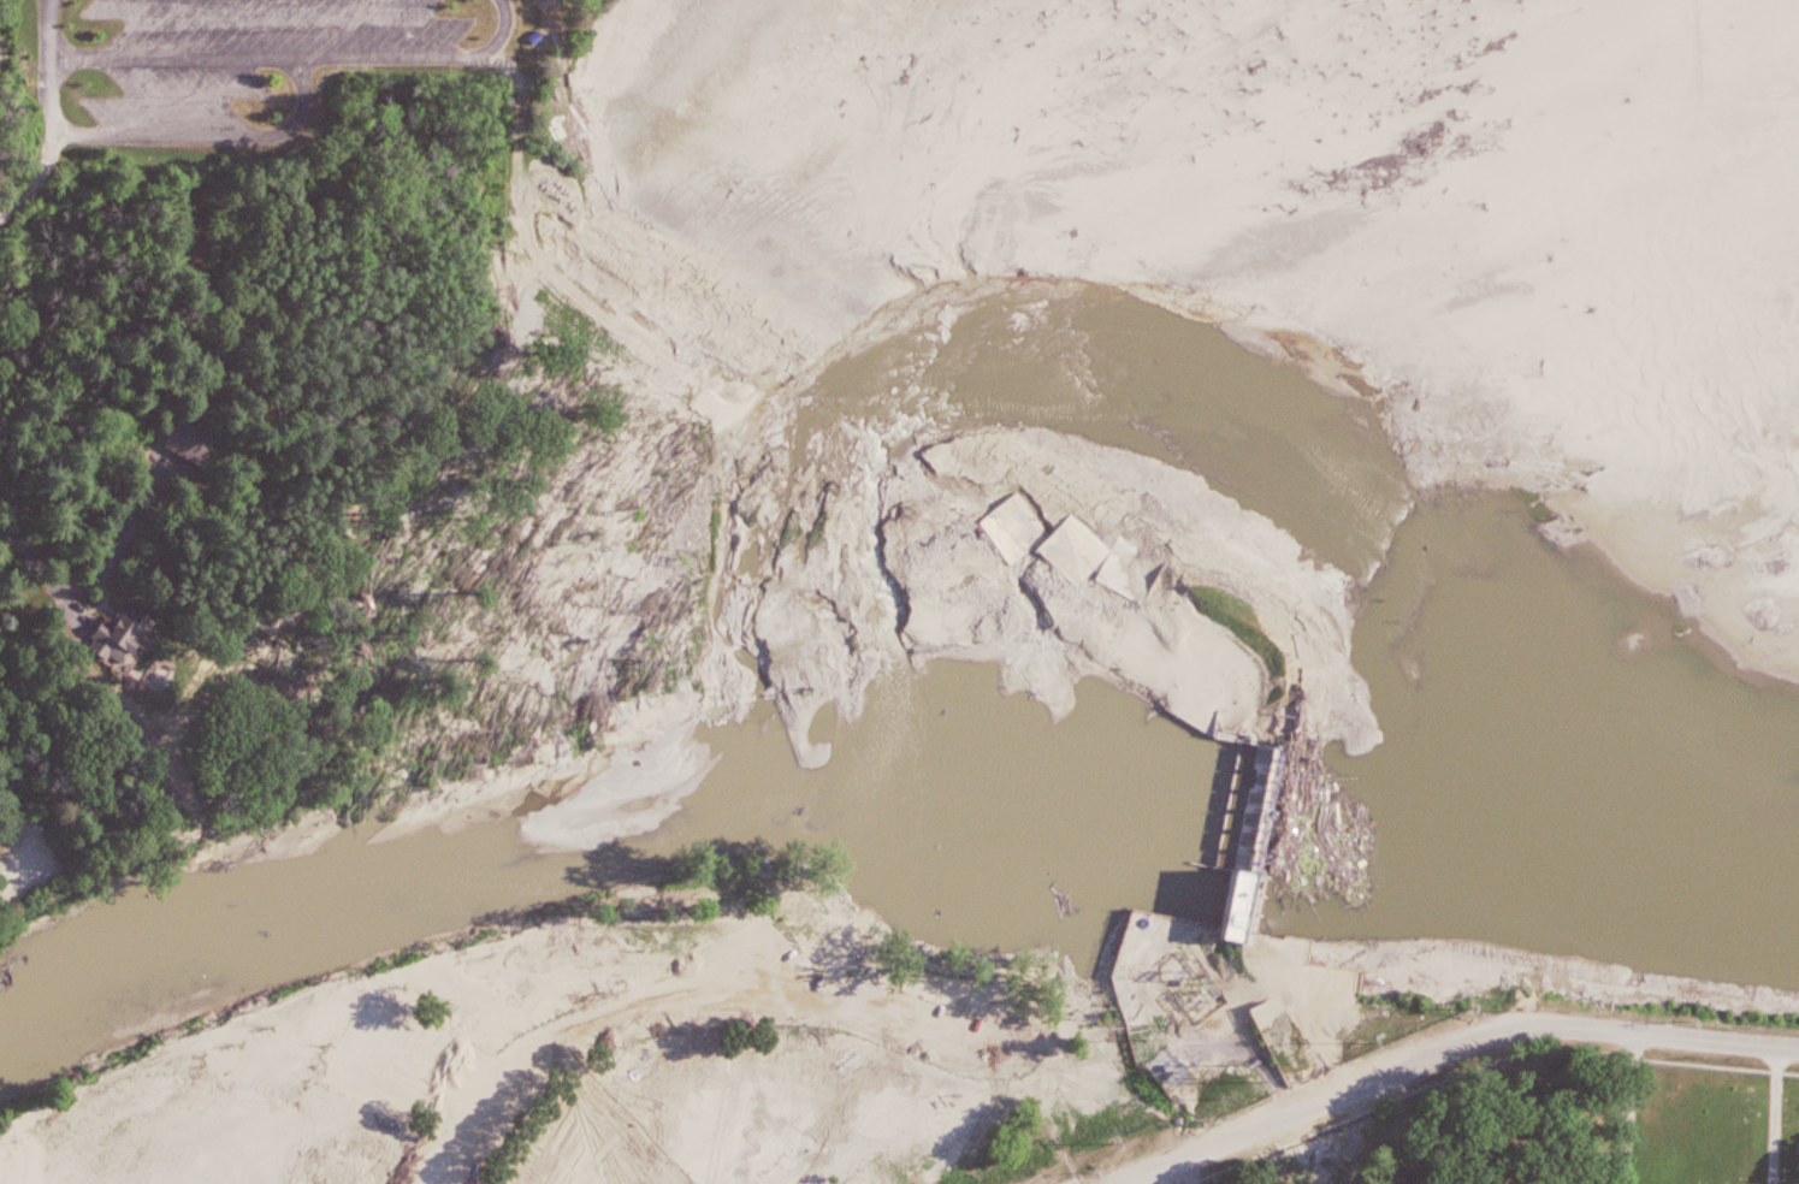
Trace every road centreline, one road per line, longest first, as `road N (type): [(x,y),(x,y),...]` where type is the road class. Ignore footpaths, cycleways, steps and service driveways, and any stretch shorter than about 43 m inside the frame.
road 1 (residential): [(1125,1183),(1493,1037),(1590,1030),(1798,1050)]
road 2 (track): [(846,463),(590,307),(543,264),(519,202),(522,105),(497,47)]
road 3 (track): [(1150,971),(1193,1037),(1224,1035),(1261,1055),(1292,1115)]

